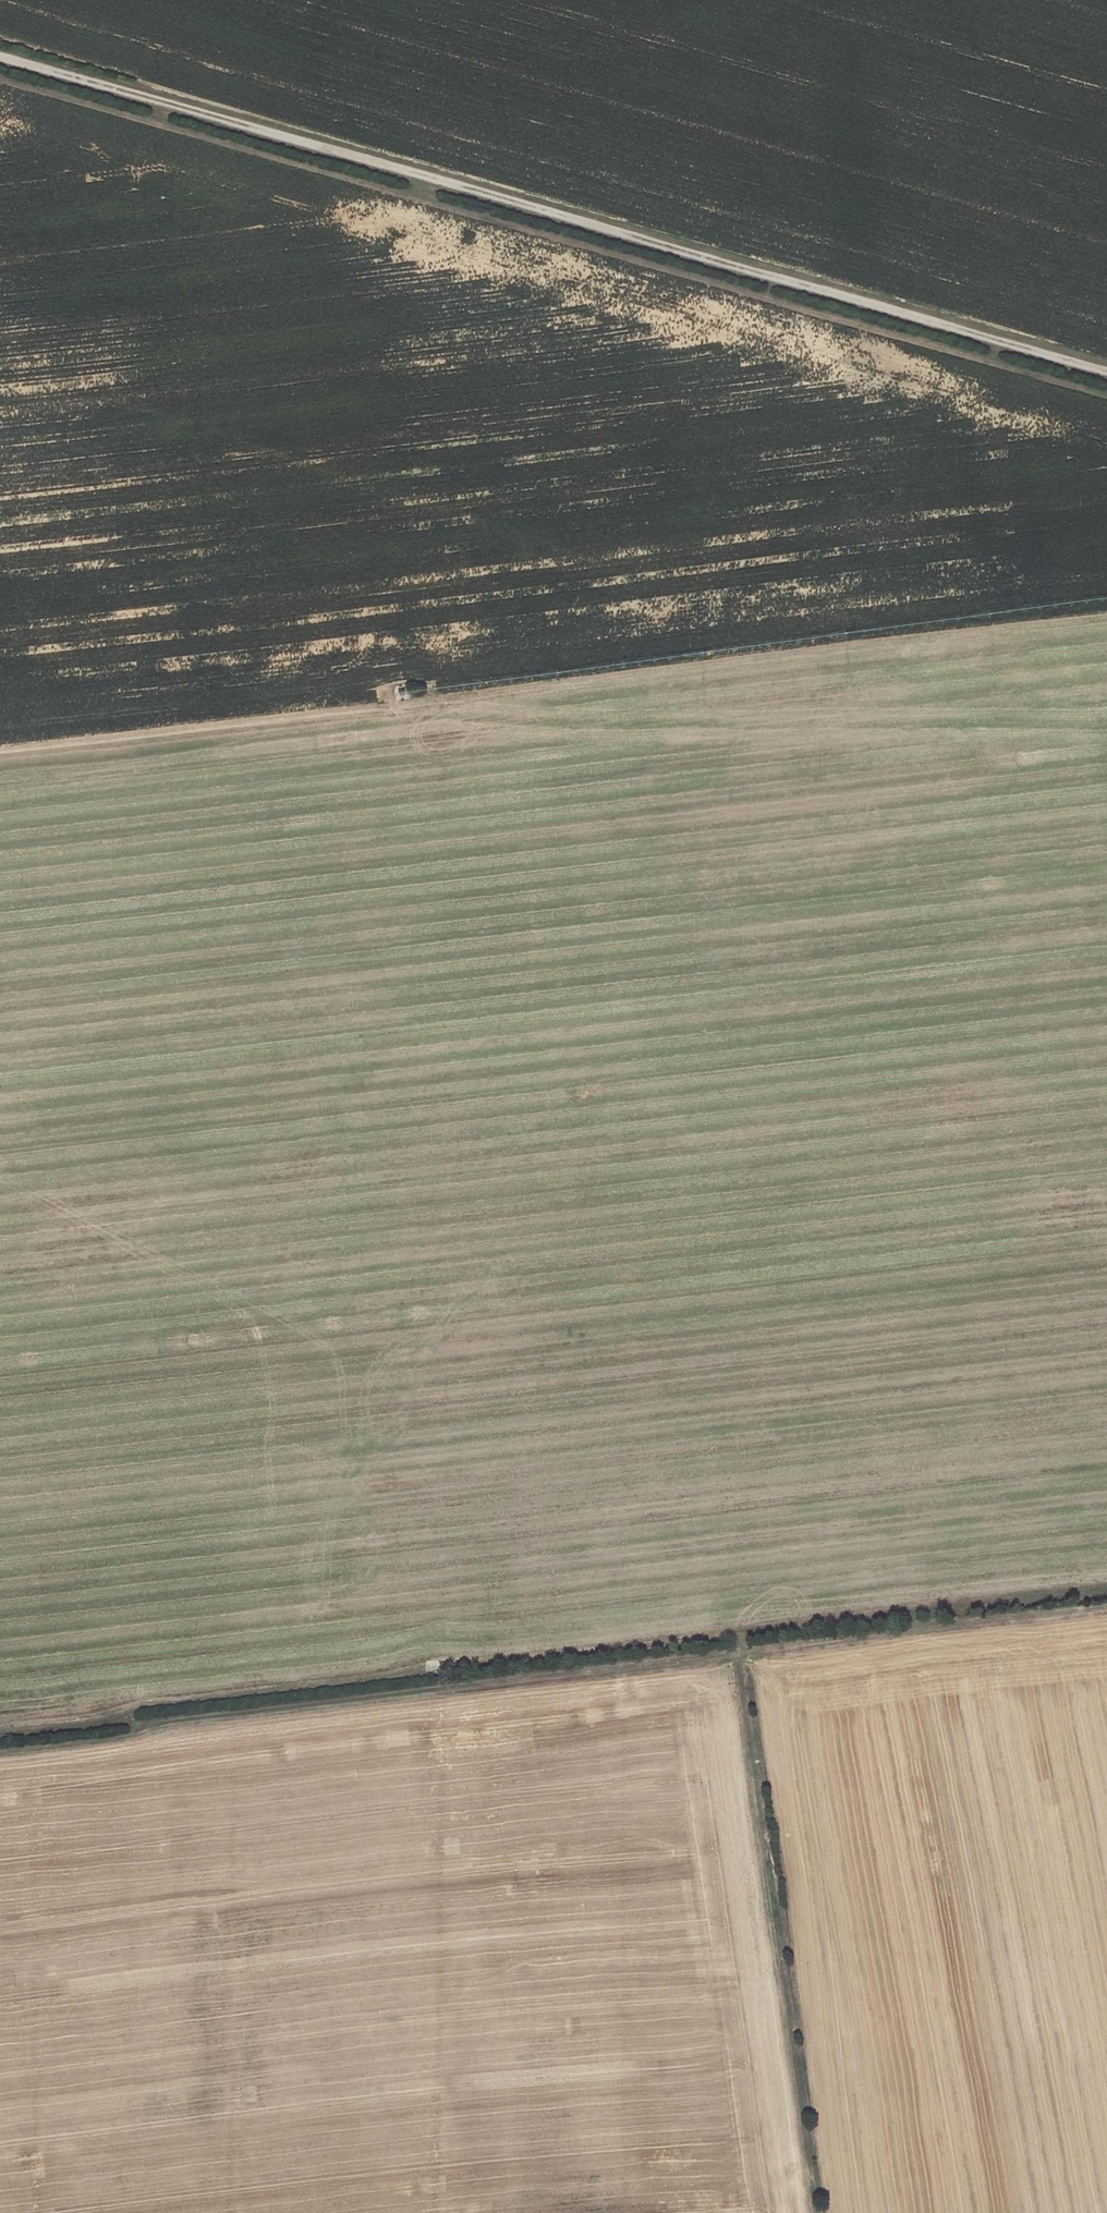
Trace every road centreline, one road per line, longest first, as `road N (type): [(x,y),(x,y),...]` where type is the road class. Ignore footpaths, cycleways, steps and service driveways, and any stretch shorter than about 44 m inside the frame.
road 1 (track): [(1106,373),(0,56)]
road 2 (track): [(0,1736),(154,1725),(727,1653),(740,1638),(1106,1593)]

